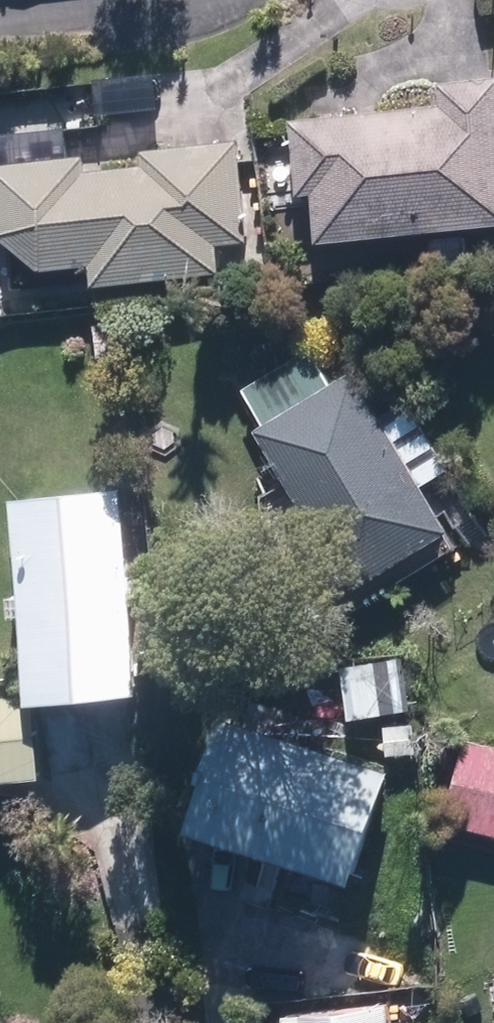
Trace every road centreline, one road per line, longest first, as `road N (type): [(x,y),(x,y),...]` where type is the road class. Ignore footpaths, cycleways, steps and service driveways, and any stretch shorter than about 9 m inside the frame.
road 1 (residential): [(192,0),(0,27)]

